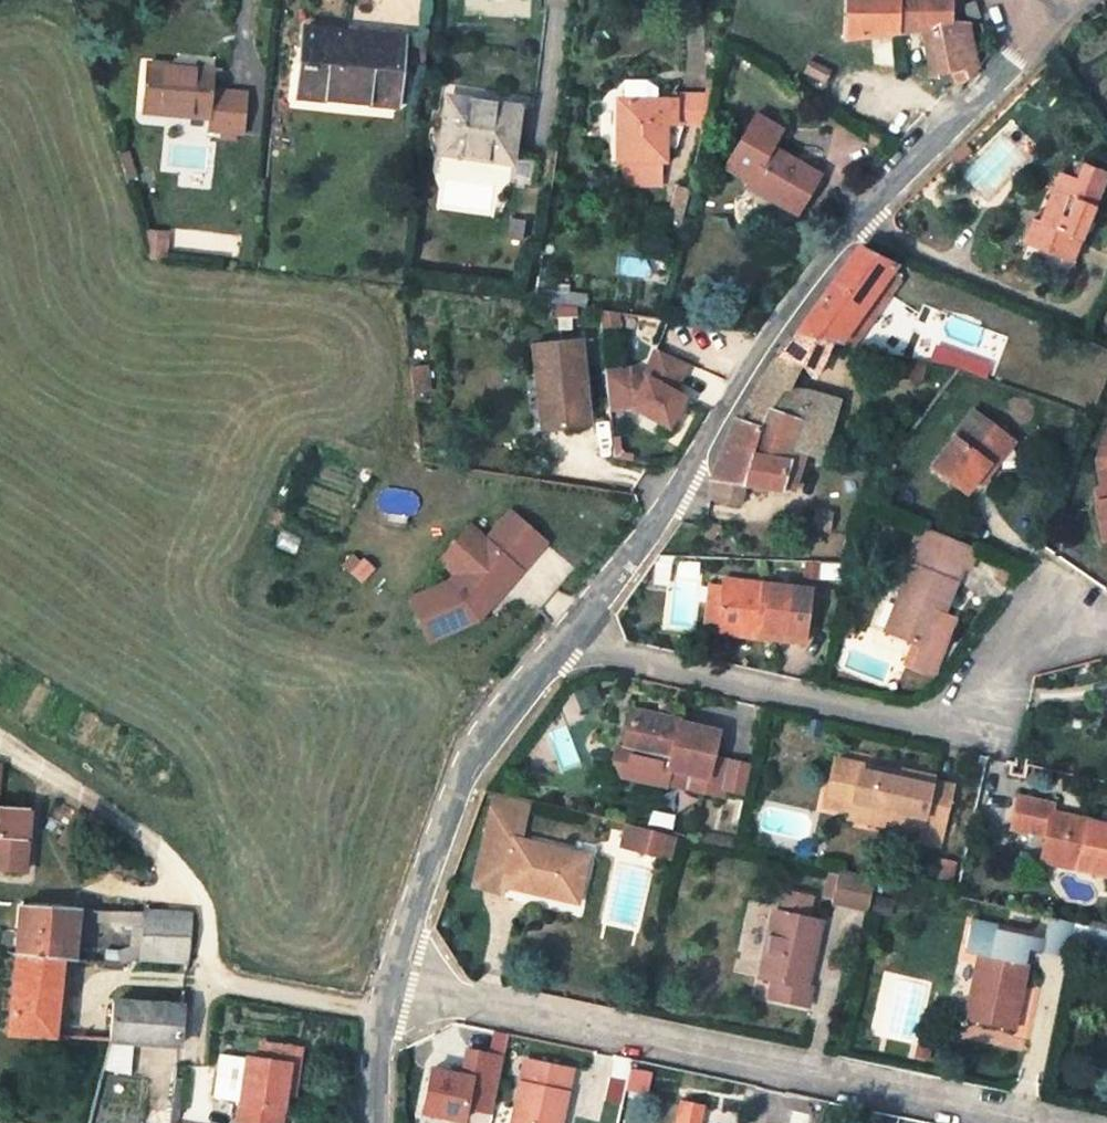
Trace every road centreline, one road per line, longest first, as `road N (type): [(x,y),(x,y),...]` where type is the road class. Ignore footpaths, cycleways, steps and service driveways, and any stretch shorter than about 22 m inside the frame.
road 1 (residential): [(561,644),(848,241),(1055,20),(1054,0)]
road 2 (residential): [(1031,1122),(396,989)]
road 3 (residential): [(1083,589),(973,738),(561,644)]
road 4 (residential): [(391,1012),(245,985),(174,870),(108,808),(0,733)]
road 5 (residential): [(396,989),(481,747),(561,644)]

